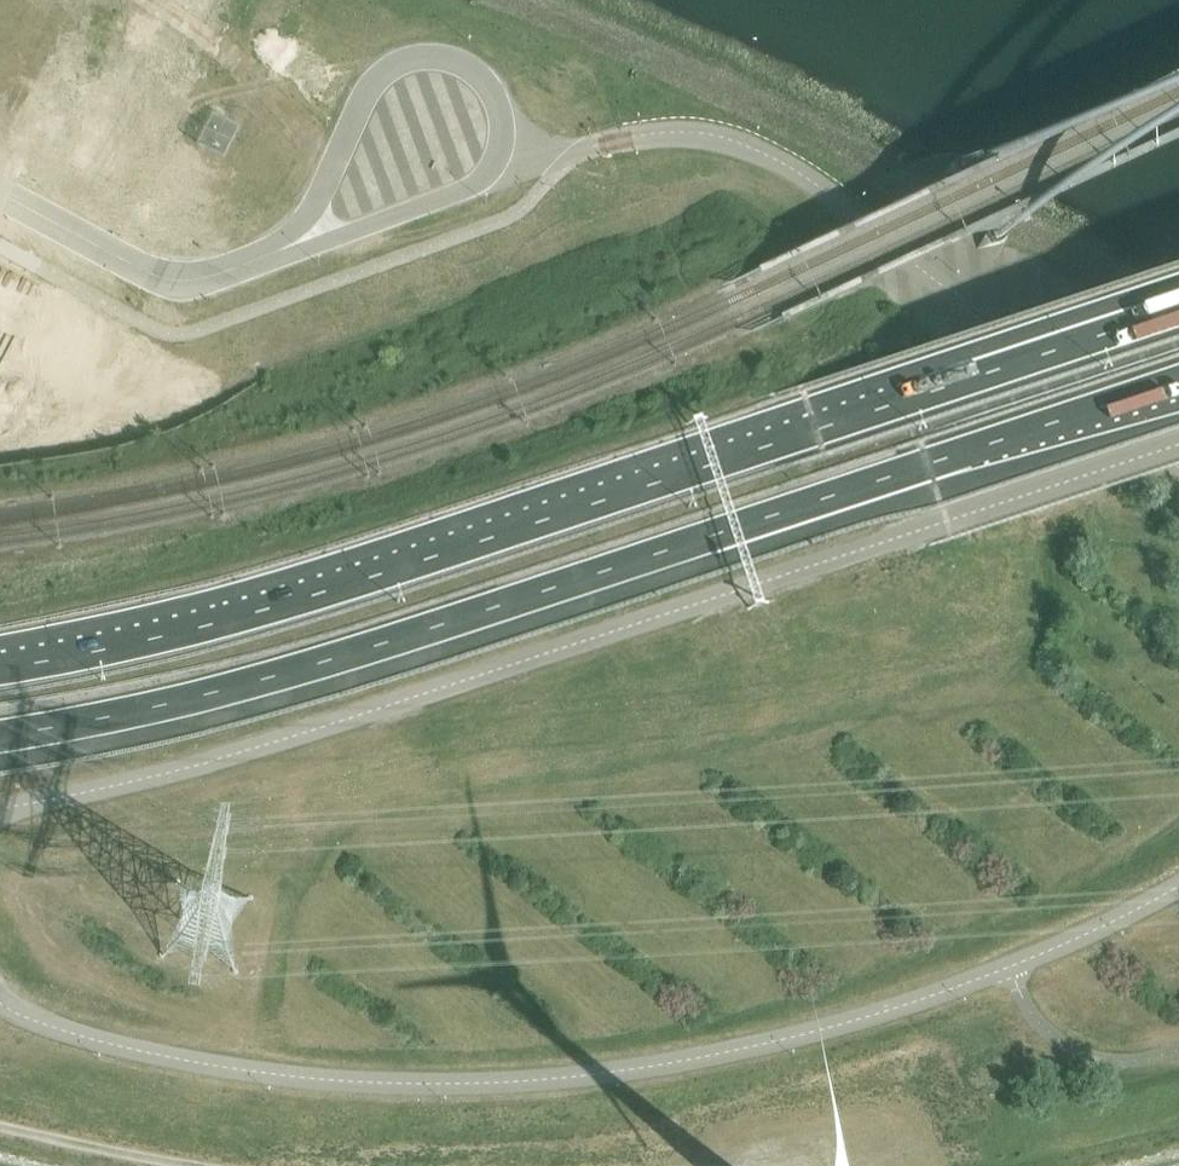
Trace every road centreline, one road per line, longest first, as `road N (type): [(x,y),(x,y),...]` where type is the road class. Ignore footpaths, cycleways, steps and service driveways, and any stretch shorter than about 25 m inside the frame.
road 1 (motorway): [(1178,313),(277,612),(0,672)]
road 2 (motorway): [(0,731),(291,670),(1178,385)]
road 3 (unclassified): [(0,1005),(25,1021),(141,1053),(301,1080),(392,1086),(575,1079),(737,1052),(878,1015),(1083,937),(1178,887)]
road 4 (unclassified): [(1161,455),(368,715),(141,781),(0,808)]
road 5 (unclassified): [(1161,455),(807,179),(748,148),(663,135),(494,174)]
road 6 (unclassified): [(494,174),(502,122),(483,83),(453,63),(410,62),(369,96),(323,200),(273,257)]
road 7 (unclassified): [(273,257),(194,282),(161,279),(0,196)]
road 8 (unclassified): [(273,257),(455,196),(494,174)]
road 9 (track): [(209,1165),(0,1123)]

